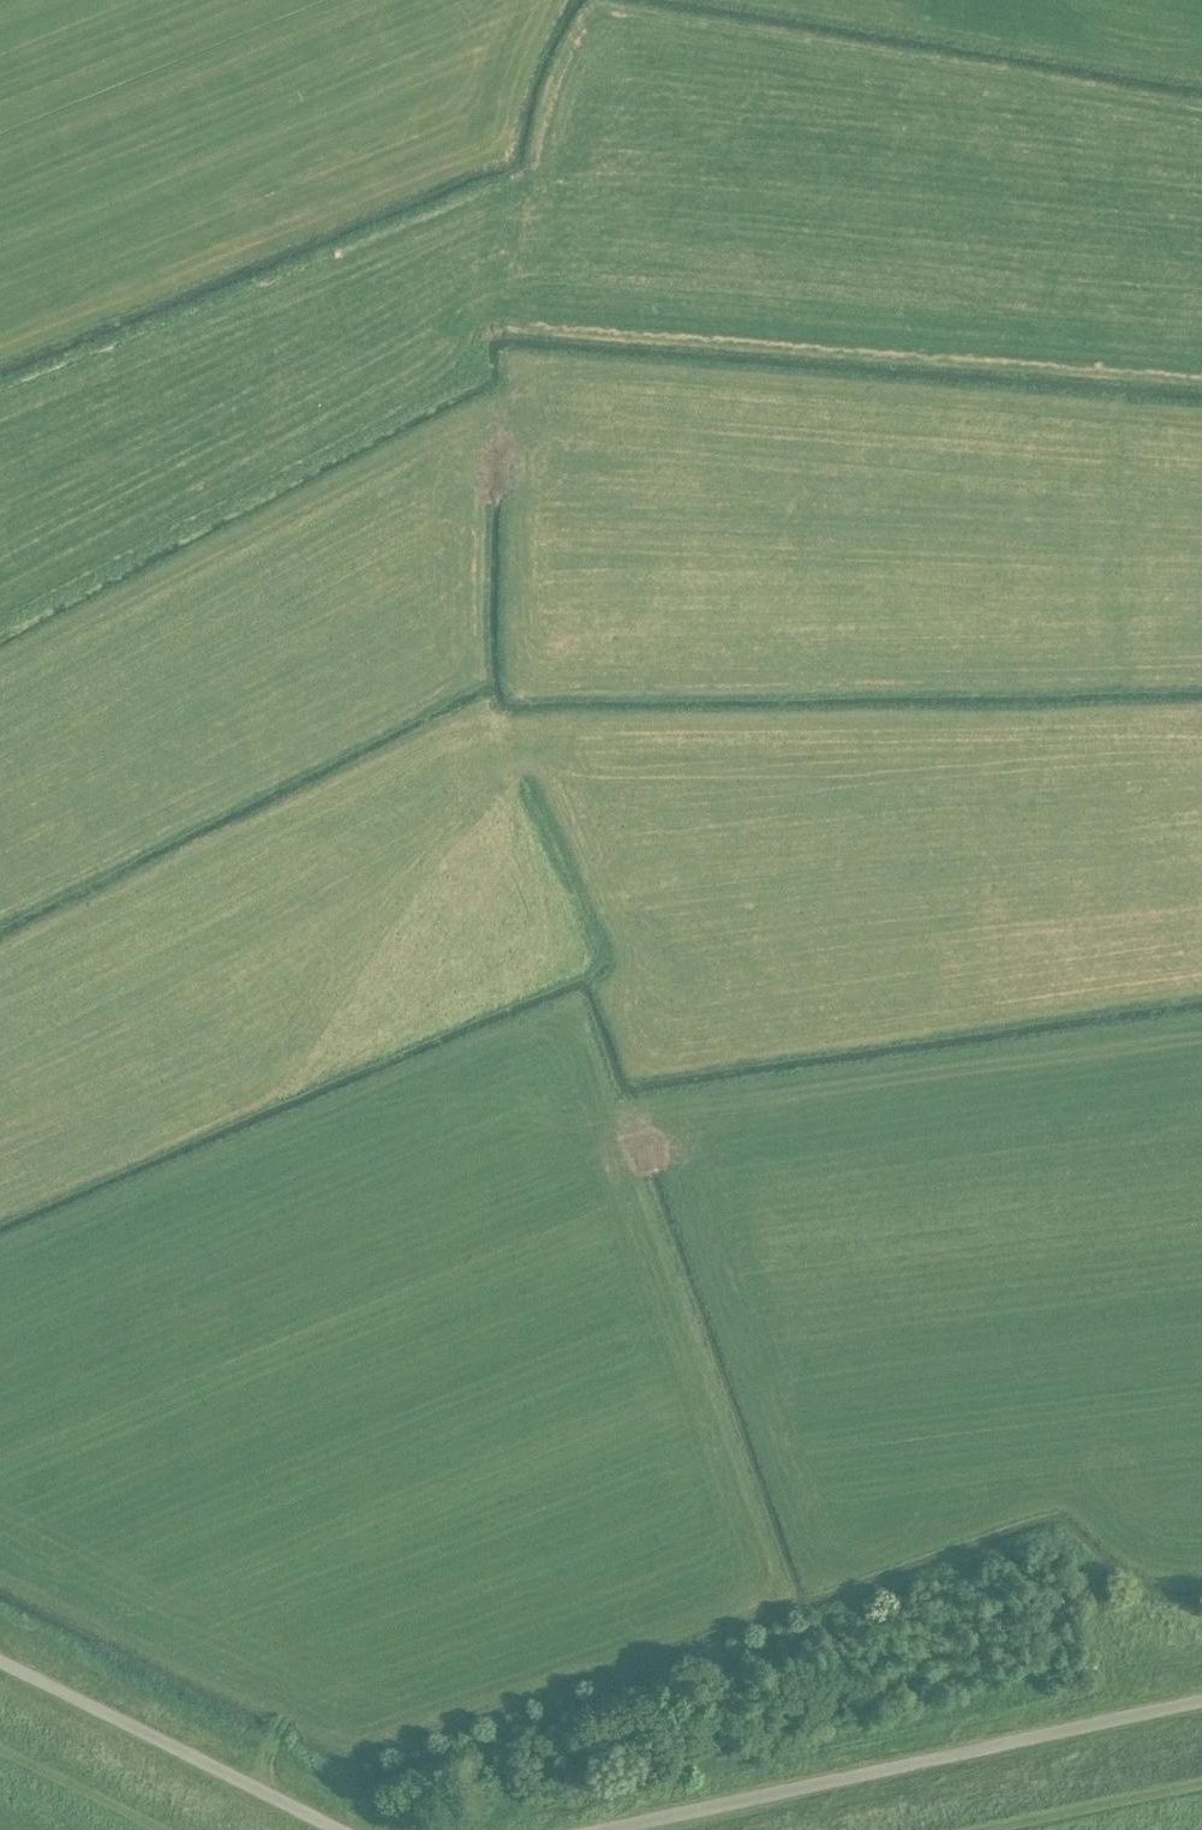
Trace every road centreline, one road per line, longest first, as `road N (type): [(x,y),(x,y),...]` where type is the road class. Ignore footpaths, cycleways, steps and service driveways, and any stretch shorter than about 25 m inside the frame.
road 1 (unclassified): [(1201,1701),(603,1829)]
road 2 (unclassified): [(341,1829),(0,1659)]
road 3 (track): [(1201,1779),(969,1829)]
road 4 (track): [(172,1829),(0,1743)]

